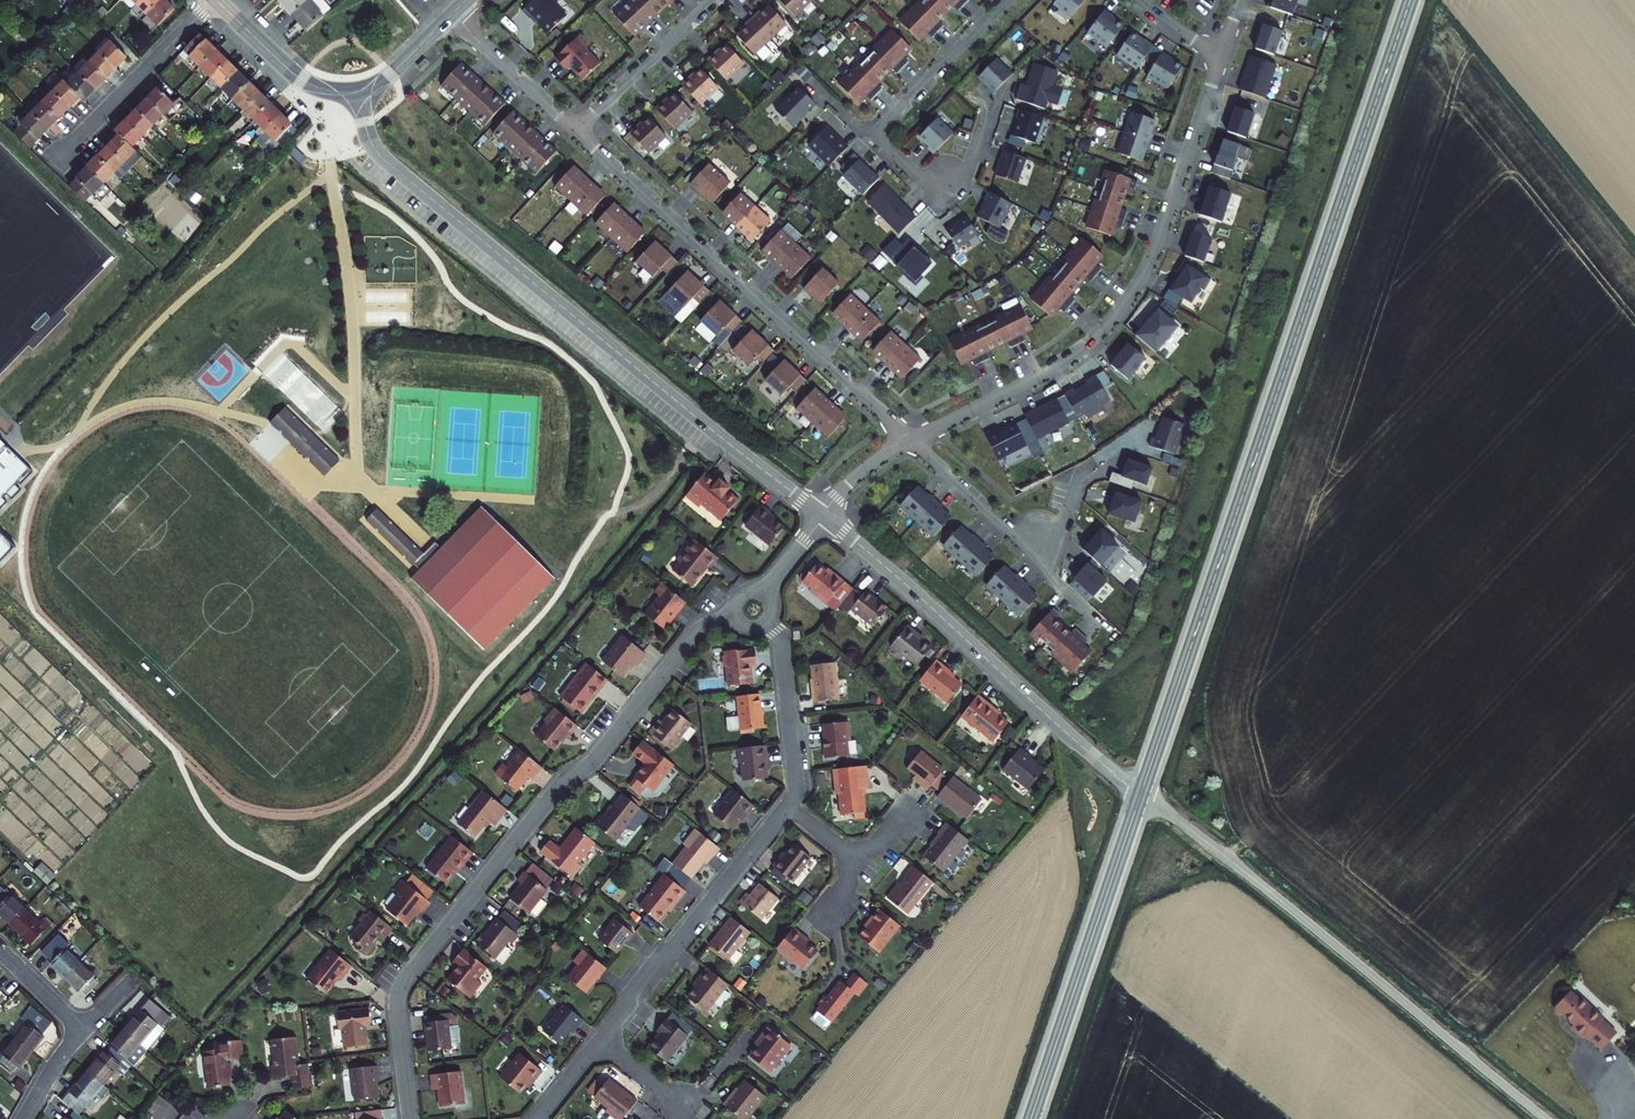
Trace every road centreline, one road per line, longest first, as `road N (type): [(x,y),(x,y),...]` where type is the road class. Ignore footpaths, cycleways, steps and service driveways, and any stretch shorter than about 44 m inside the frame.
road 1 (primary): [(1141,793),(1410,0)]
road 2 (residential): [(410,1118),(397,1006),(406,977),(563,781),(596,759),(694,636),(755,608)]
road 3 (residential): [(360,90),(369,138),(384,159),(823,516)]
road 4 (residential): [(911,439),(1064,362),(1117,313),(1155,247),(1220,58)]
road 5 (residential): [(1141,793),(1545,1118)]
road 6 (residential): [(574,131),(911,439)]
road 7 (residential): [(823,516),(1141,793)]
road 8 (residential): [(1007,0),(875,135),(916,174),(945,180),(969,167),(985,117)]
road 9 (primary): [(1031,1118),(1141,793)]
road 10 (residential): [(599,1041),(785,807)]
road 11 (residential): [(52,163),(213,0)]
road 12 (residential): [(785,807),(796,777),(782,652),(755,608)]
road 13 (residential): [(574,131),(714,0)]
road 14 (tertiary): [(216,0),(299,78),(331,91),(360,90)]
road 15 (residential): [(454,11),(574,131)]
road 16 (residential): [(911,439),(1011,529),(1040,539)]
road 17 (tertiary): [(360,90),(382,81),(454,11)]

